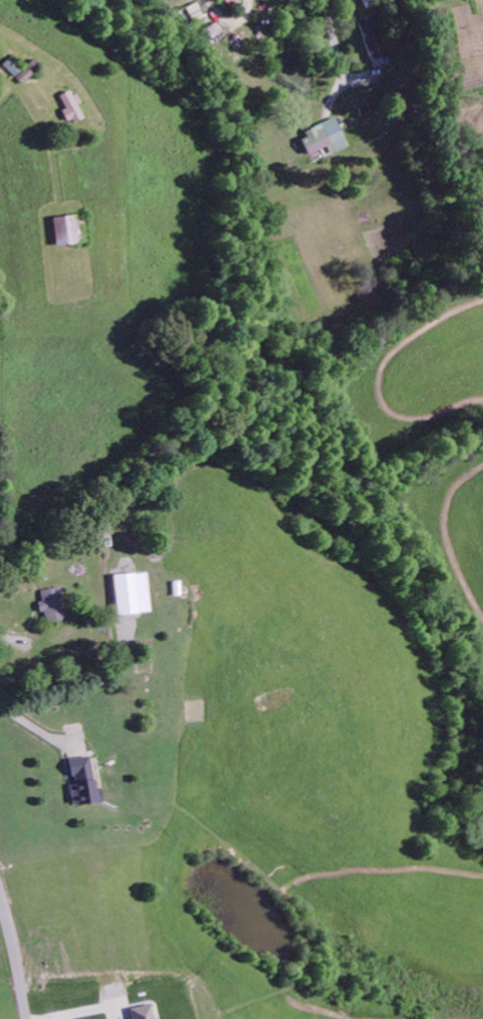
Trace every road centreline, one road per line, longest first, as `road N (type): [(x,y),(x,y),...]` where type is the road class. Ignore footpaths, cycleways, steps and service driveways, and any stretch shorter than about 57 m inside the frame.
road 1 (residential): [(28,1018),(0,894)]

